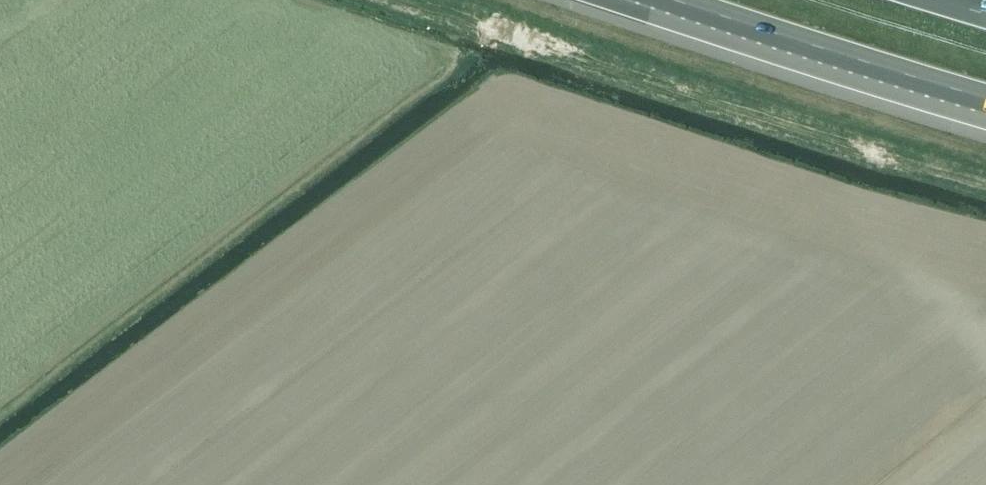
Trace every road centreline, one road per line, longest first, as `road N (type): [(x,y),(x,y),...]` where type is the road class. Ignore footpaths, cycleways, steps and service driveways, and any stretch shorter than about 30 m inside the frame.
road 1 (motorway): [(670,0),(985,108)]

